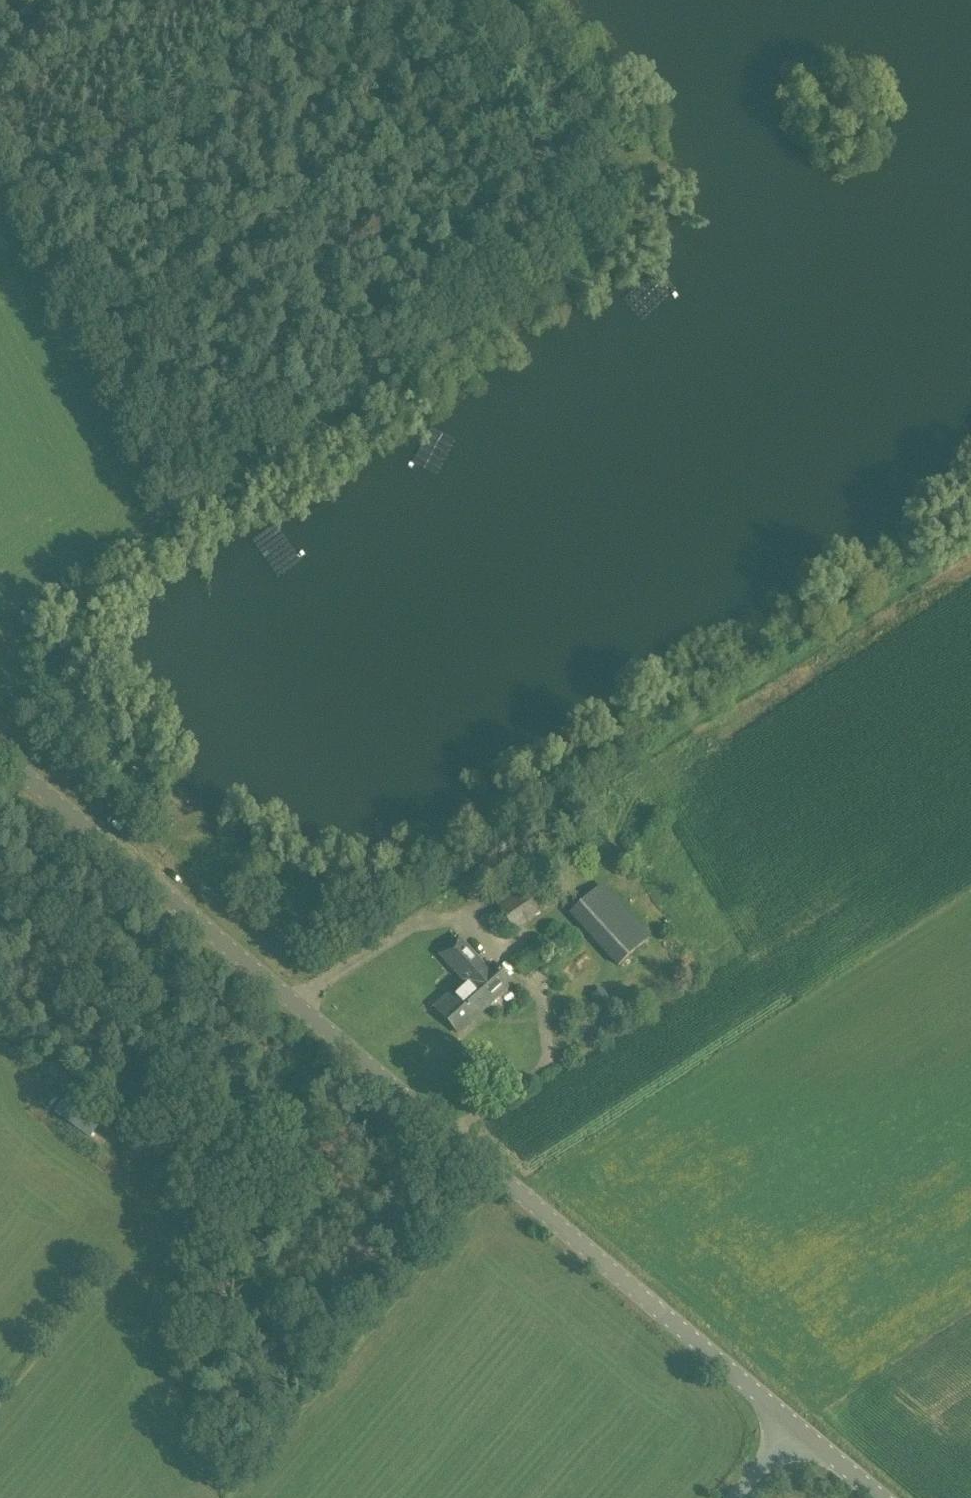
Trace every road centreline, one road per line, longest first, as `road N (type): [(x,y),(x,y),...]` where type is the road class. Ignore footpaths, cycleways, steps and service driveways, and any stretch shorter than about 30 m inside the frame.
road 1 (unclassified): [(795,1426),(0,757)]

